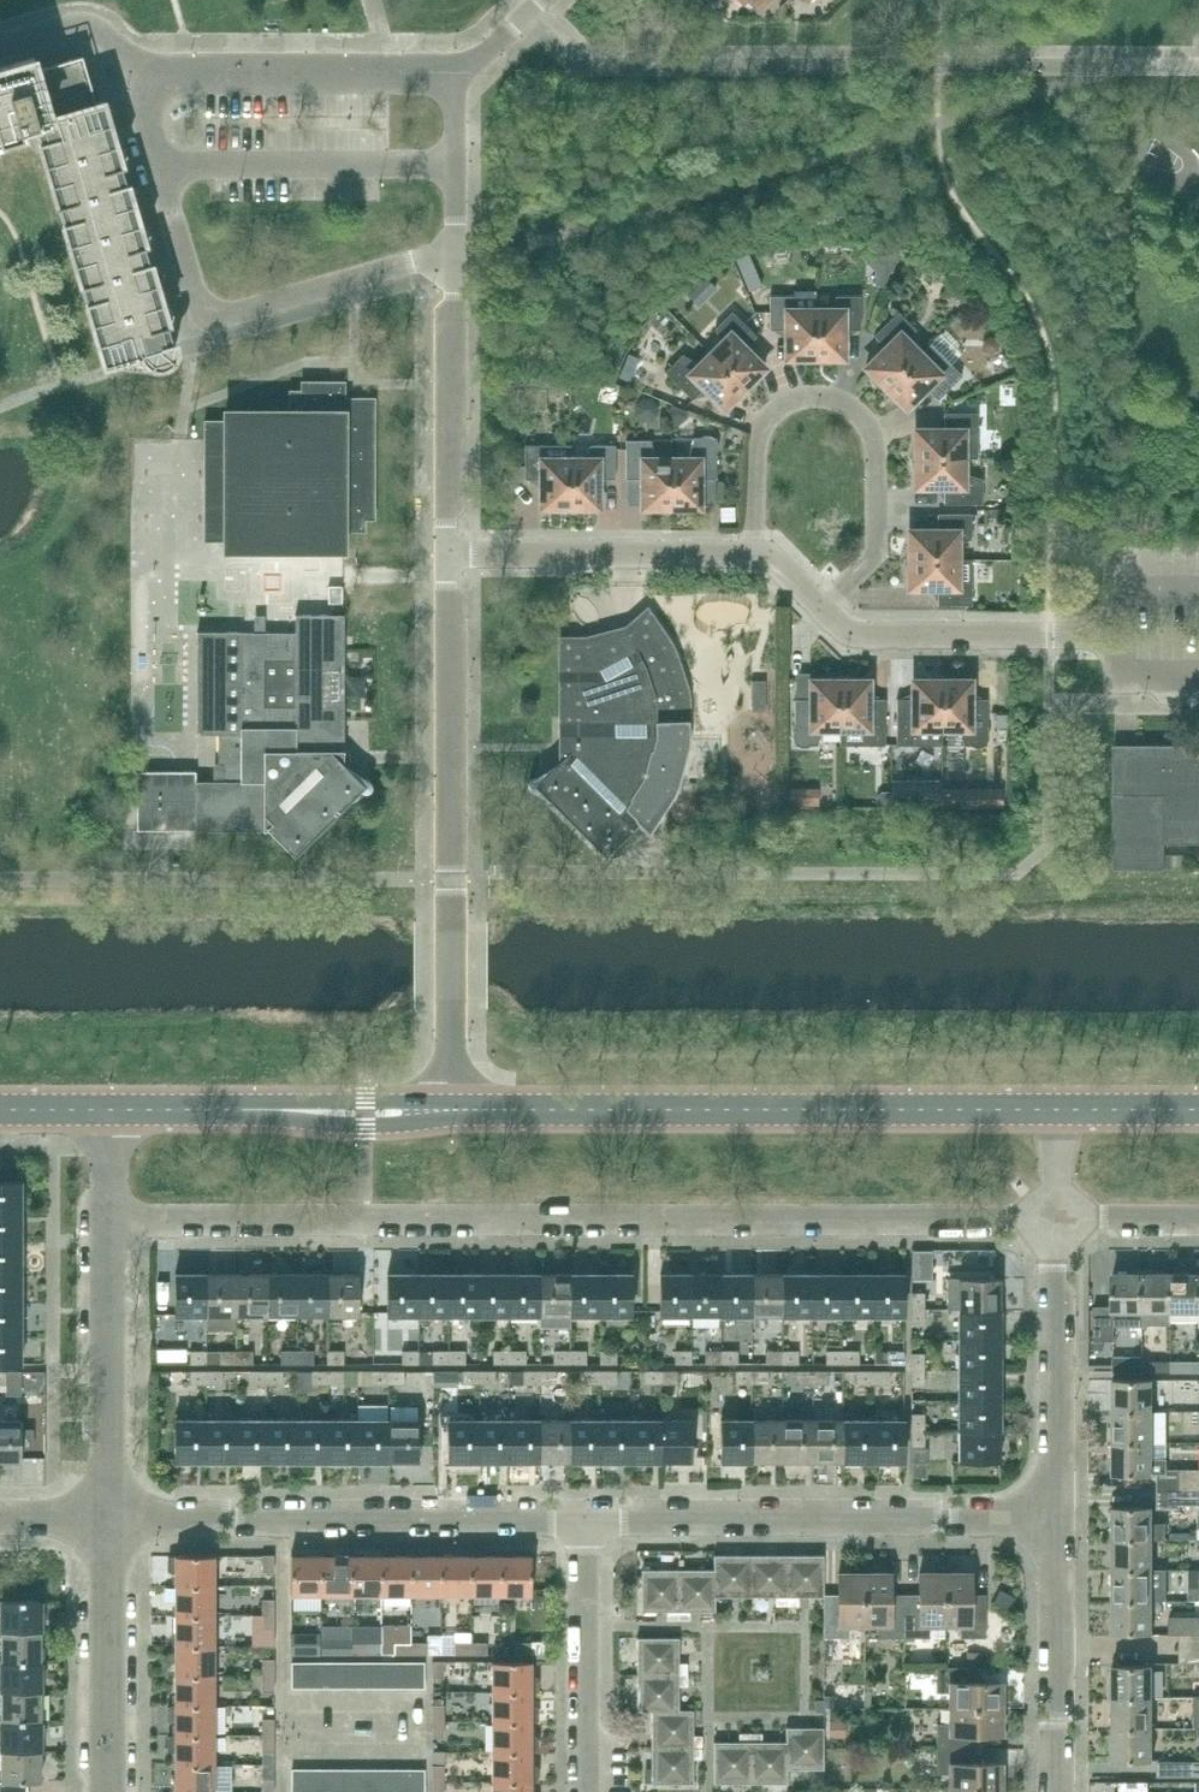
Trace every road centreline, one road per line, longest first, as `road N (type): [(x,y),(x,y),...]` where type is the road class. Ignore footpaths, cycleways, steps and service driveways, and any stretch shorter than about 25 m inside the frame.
road 1 (residential): [(1056,1217),(115,1217)]
road 2 (tertiary): [(1057,1111),(464,1111)]
road 3 (unclassified): [(464,1111),(453,548)]
road 4 (residential): [(587,1518),(110,1519)]
road 5 (residential): [(1058,1520),(587,1518)]
road 6 (residential): [(755,548),(755,438),(771,411),(792,399),(827,395),(849,406),(867,421),(874,448),(875,551),(821,605)]
road 7 (tertiary): [(464,1111),(115,1111)]
road 8 (residential): [(211,325),(140,89),(88,26)]
road 9 (residential): [(1132,636),(854,632),(821,605)]
road 10 (residential): [(1058,1520),(1056,1217)]
road 11 (residential): [(110,1519),(115,1217)]
road 12 (residential): [(755,548),(453,548)]
road 13 (unclassified): [(450,260),(449,97),(540,0)]
road 14 (unclassified): [(453,548),(450,260)]
road 15 (residential): [(586,1791),(587,1518)]
road 16 (residential): [(111,1791),(110,1519)]
road 17 (residential): [(1059,1791),(1058,1520)]
road 18 (unclassified): [(450,260),(211,325)]
road 19 (residential): [(1198,1218),(1056,1217)]
road 20 (tertiary): [(1198,1111),(1057,1111)]

